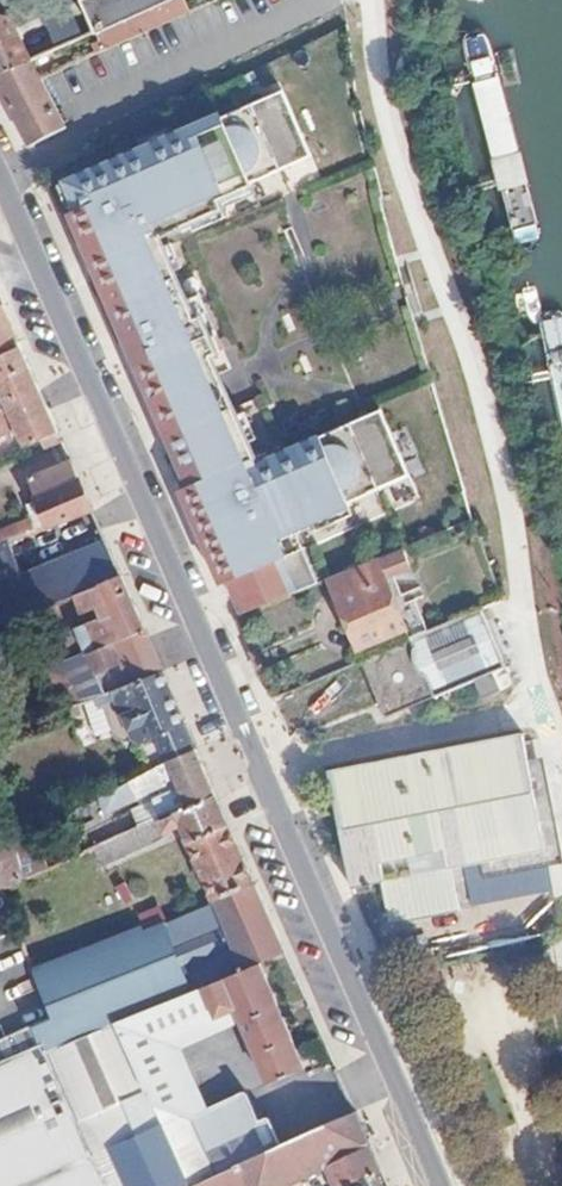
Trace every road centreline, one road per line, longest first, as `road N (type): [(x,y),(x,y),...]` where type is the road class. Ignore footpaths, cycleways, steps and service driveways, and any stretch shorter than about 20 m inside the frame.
road 1 (unclassified): [(0,181),(439,1185)]

